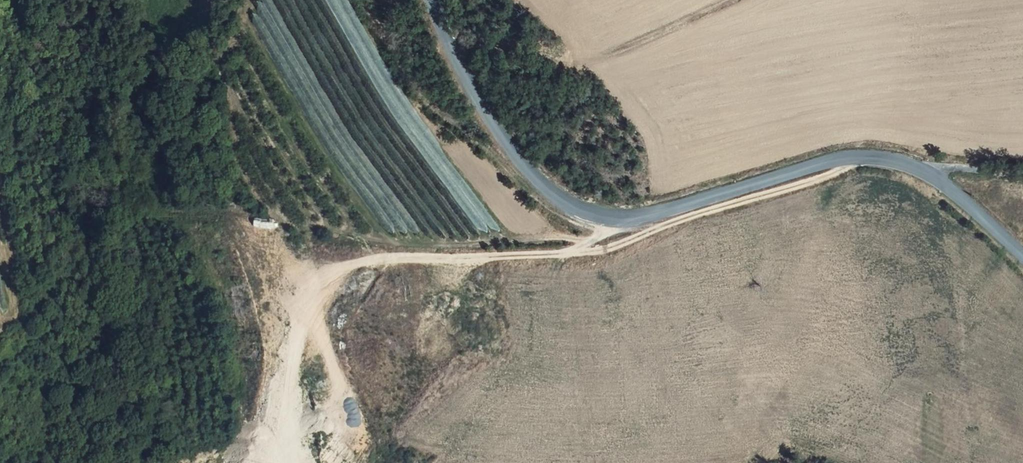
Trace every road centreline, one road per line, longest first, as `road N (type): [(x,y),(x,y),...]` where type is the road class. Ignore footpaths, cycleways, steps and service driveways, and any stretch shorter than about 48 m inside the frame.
road 1 (tertiary): [(918,175),(886,158),(823,158),(660,213),(579,212),(508,144),(456,60),(433,0)]
road 2 (track): [(625,217),(571,254),(375,259),(326,281),(306,313),(294,361),(293,462)]
road 3 (track): [(579,212),(546,204),(410,82),(366,0)]
road 4 (tertiary): [(1022,263),(946,191),(918,175)]

